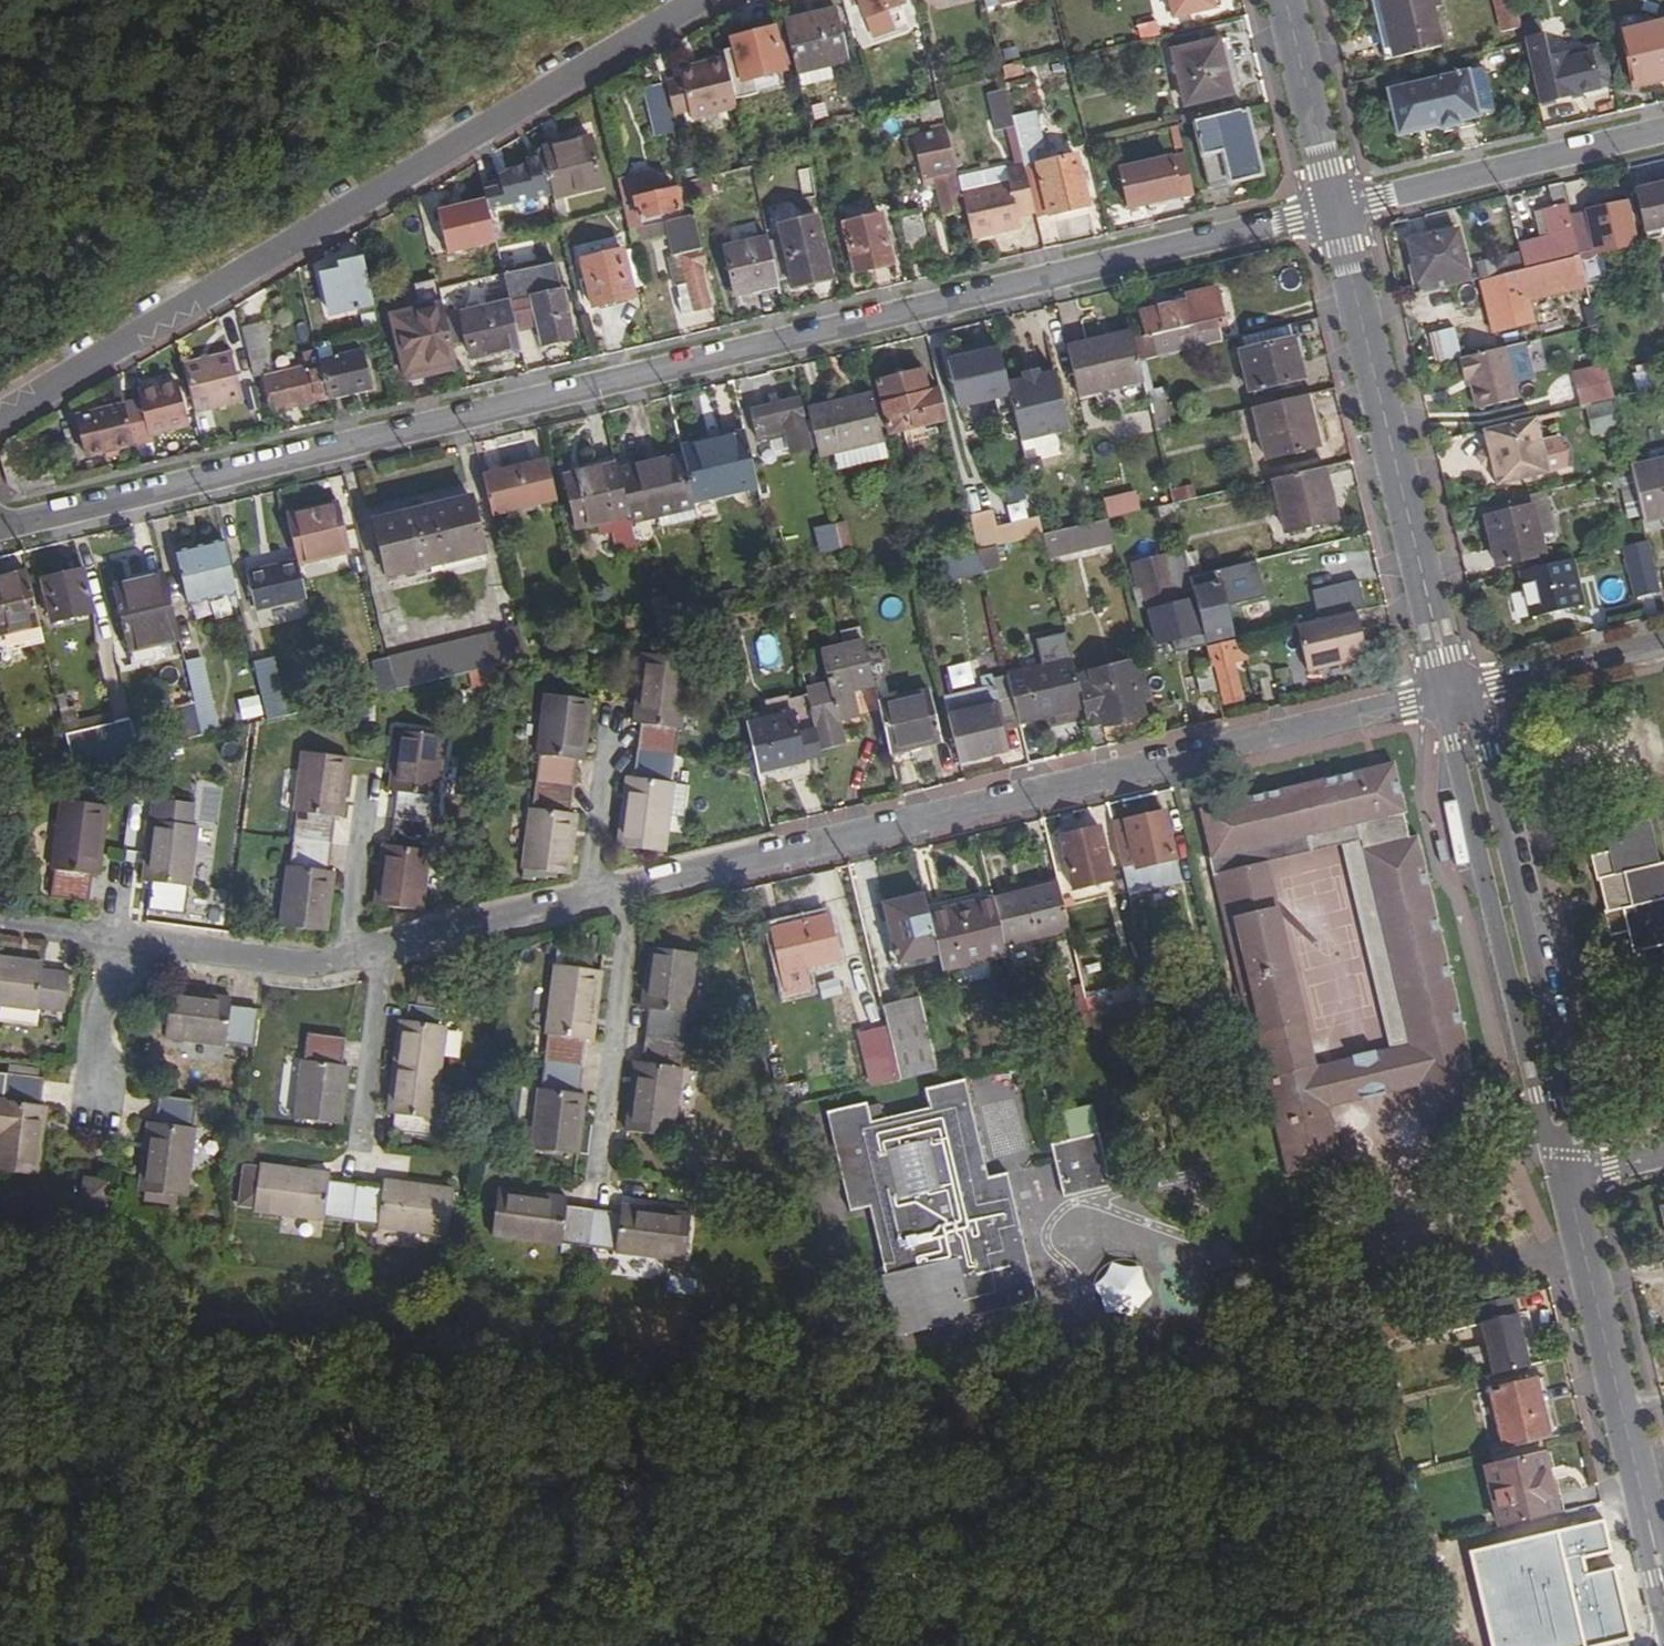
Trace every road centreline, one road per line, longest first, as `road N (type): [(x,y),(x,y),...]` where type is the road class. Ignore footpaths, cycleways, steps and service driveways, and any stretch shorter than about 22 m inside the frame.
road 1 (residential): [(0,525),(1335,206)]
road 2 (residential): [(632,891),(1451,692)]
road 3 (residential): [(696,0),(0,416)]
road 4 (tertiary): [(1451,692),(1570,1182)]
road 5 (tertiary): [(1335,206),(1451,692)]
road 6 (tertiary): [(1570,1182),(1663,1577)]
road 7 (residential): [(1335,206),(1663,129)]
road 8 (residential): [(632,891),(597,1180)]
road 9 (residential): [(1451,692),(1663,642)]
road 10 (tertiary): [(1284,0),(1335,206)]
road 11 (residential): [(381,949),(582,903)]
road 12 (residential): [(381,949),(360,1151)]
road 13 (residential): [(582,903),(610,703)]
road 14 (residential): [(156,942),(322,963),(346,957)]
road 15 (residential): [(85,1098),(97,1006),(114,971),(156,942)]
road 16 (residential): [(346,957),(368,789)]

